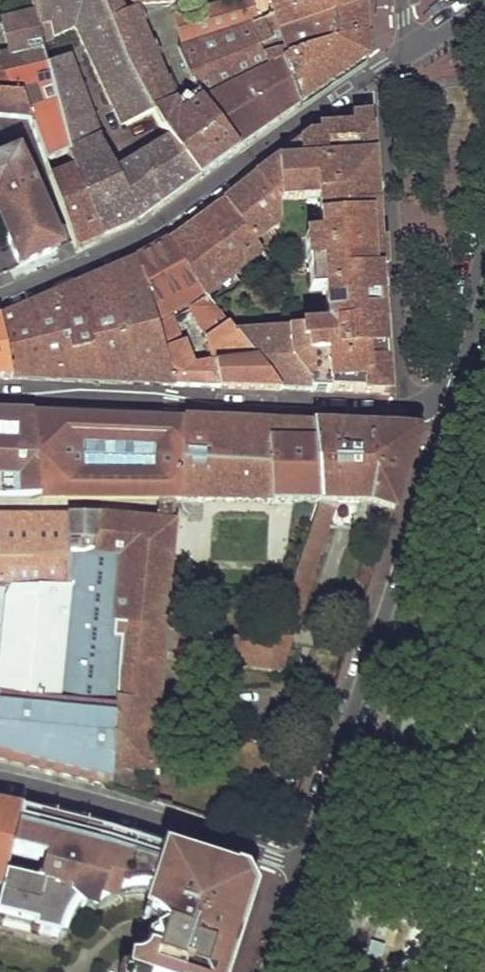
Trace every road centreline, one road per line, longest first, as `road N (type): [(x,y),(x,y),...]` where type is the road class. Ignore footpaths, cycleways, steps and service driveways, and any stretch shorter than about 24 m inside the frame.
road 1 (residential): [(300,869),(436,453),(445,392)]
road 2 (residential): [(0,297),(130,240),(372,74)]
road 3 (residential): [(414,413),(0,399)]
road 4 (residential): [(414,413),(402,379),(383,96),(372,74)]
road 5 (residential): [(0,778),(300,869)]
road 6 (residential): [(445,392),(484,270)]

